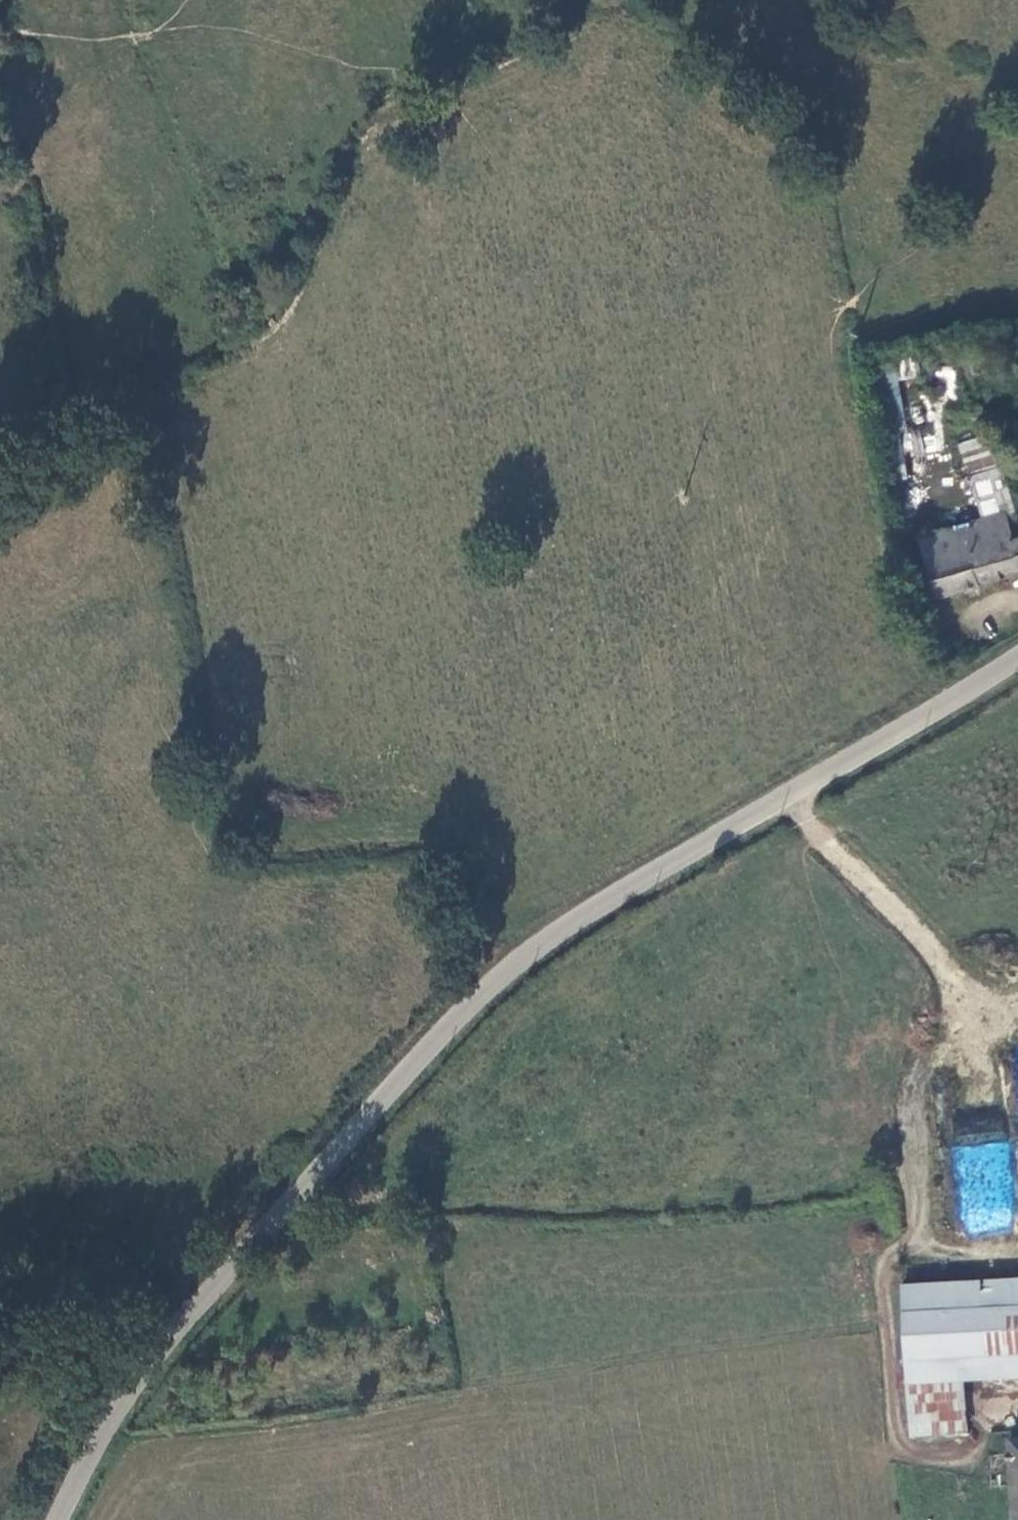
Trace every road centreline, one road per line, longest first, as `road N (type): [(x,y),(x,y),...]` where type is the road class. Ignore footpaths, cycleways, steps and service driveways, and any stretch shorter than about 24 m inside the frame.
road 1 (unclassified): [(59,1519),(112,1413),(171,1336),(465,1007),(599,903),(1017,660)]

